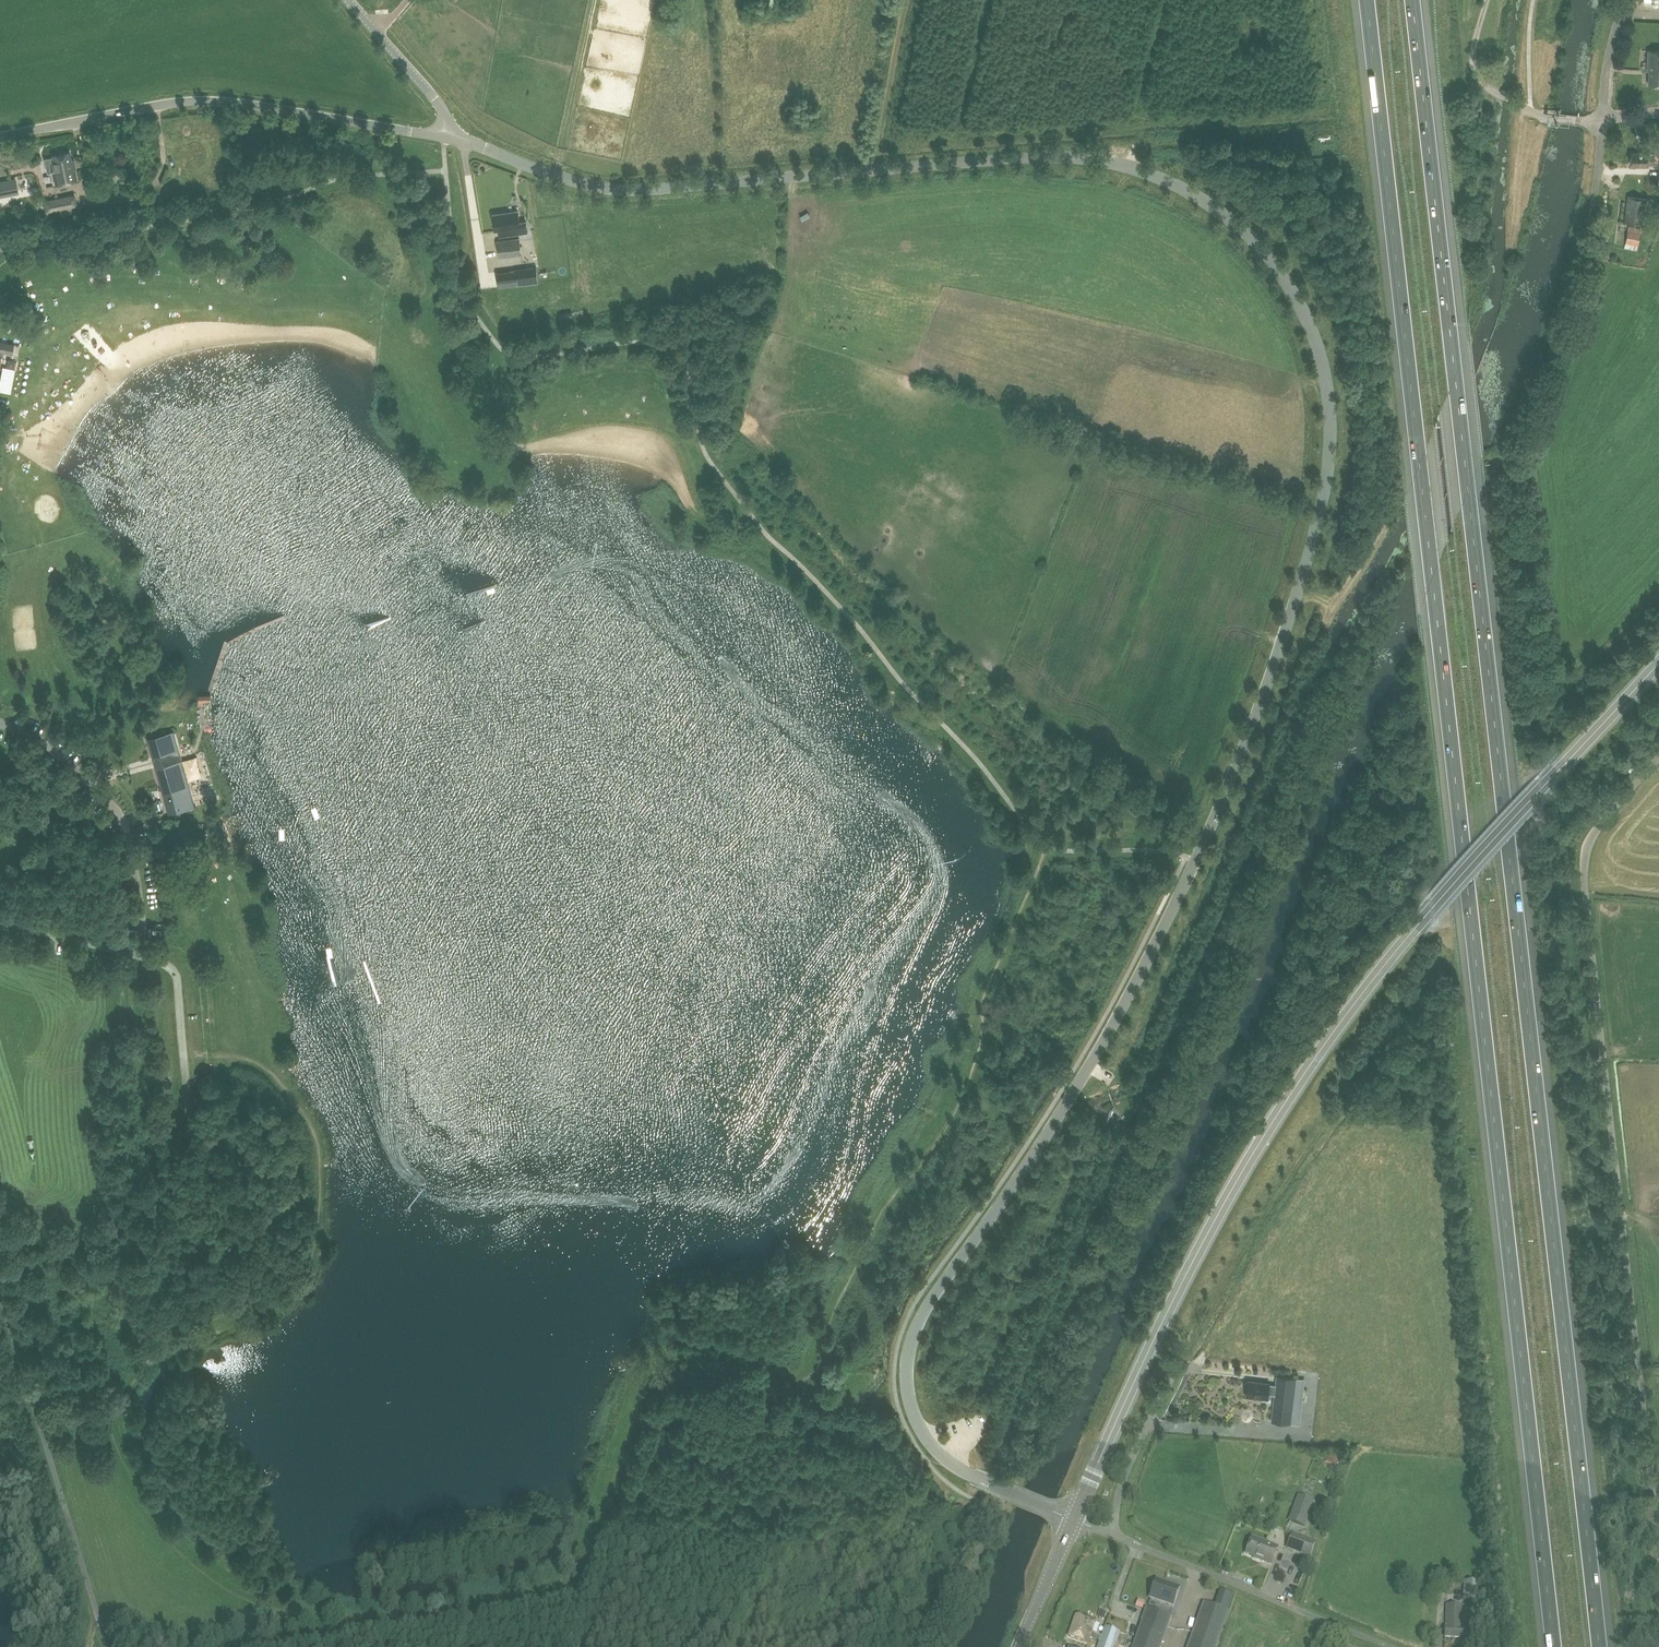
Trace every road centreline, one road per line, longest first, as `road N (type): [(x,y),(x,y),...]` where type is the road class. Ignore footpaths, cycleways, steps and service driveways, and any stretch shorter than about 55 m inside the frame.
road 1 (tertiary): [(1075,1518),(940,1454),(913,1412),(907,1359),(930,1303),(1055,1122),(1131,992),(1259,705),(1327,471),(1327,387),(1308,323),(1280,270),(1238,225),(1167,181),(1101,160),(1053,156),(622,189),(565,178),(444,135)]
road 2 (motorway): [(1602,1646),(1414,0)]
road 3 (motorway): [(1365,0),(1551,1646)]
road 4 (tertiary): [(1075,1518),(1204,1240),(1293,1089),(1423,919),(1658,662)]
road 5 (unclassified): [(1658,1598),(1584,852),(1597,821),(1658,752)]
road 6 (tertiary): [(444,135),(203,101),(0,136)]
road 7 (unclassified): [(107,1646),(0,1290)]
road 8 (track): [(318,1617),(224,1593),(193,1572),(154,1525),(107,1440),(49,1454)]
road 9 (unclassified): [(1390,1646),(1115,1535)]
road 10 (residential): [(1551,344),(1582,247),(1602,119)]
road 11 (unclassified): [(1115,1535),(1123,1481),(1175,1371)]
road 12 (track): [(874,170),(908,0)]
road 13 (tertiary): [(444,135),(442,109),(348,0)]
road 14 (tertiary): [(1018,1646),(1075,1518)]
road 15 (unclassified): [(1602,119),(1625,0)]

